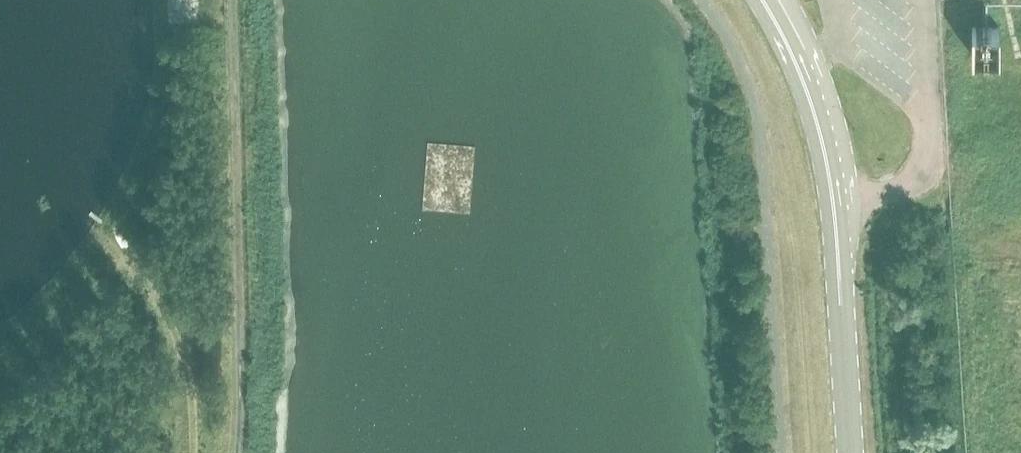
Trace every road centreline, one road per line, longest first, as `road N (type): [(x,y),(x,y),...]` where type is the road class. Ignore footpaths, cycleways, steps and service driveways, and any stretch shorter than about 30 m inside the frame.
road 1 (tertiary): [(851,452),(827,165),(813,105),(762,0)]

